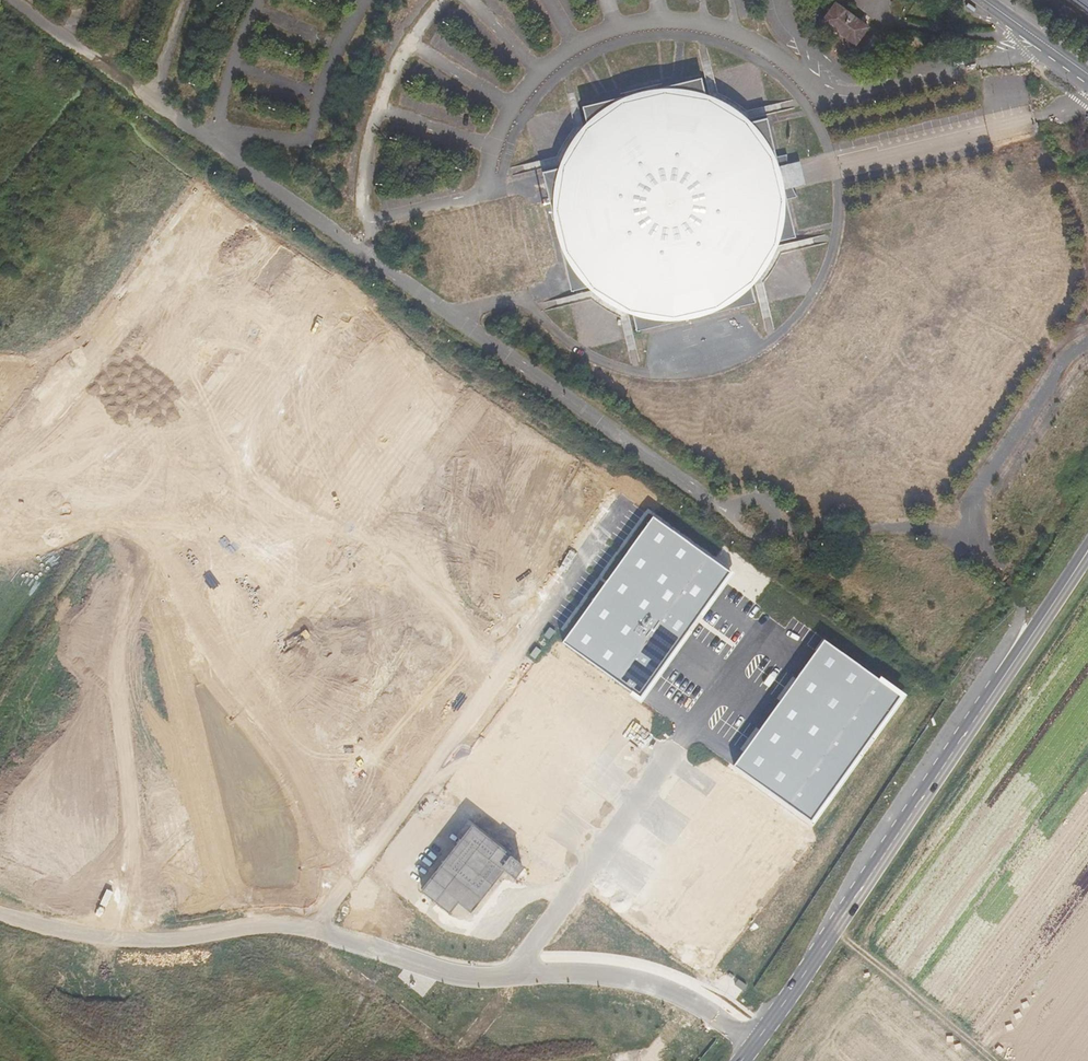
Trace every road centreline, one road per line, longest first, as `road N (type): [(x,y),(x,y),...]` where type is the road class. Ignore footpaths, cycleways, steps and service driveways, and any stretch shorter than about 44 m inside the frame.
road 1 (primary): [(753,1044),(1087,546)]
road 2 (unknown): [(219,410),(682,741)]
road 3 (unknown): [(624,495),(316,930)]
road 4 (unclassified): [(0,913),(141,940),(278,924),(450,973),(516,974)]
road 5 (unknown): [(0,534),(152,500),(316,279)]
road 6 (unclassified): [(759,632),(516,974)]
road 7 (unknown): [(156,511),(168,547),(369,853)]
road 8 (unclassified): [(516,974),(632,980),(697,1004),(753,1044)]
road 9 (unknown): [(432,460),(332,598)]
road 10 (tertiary): [(984,0),(1087,76)]

